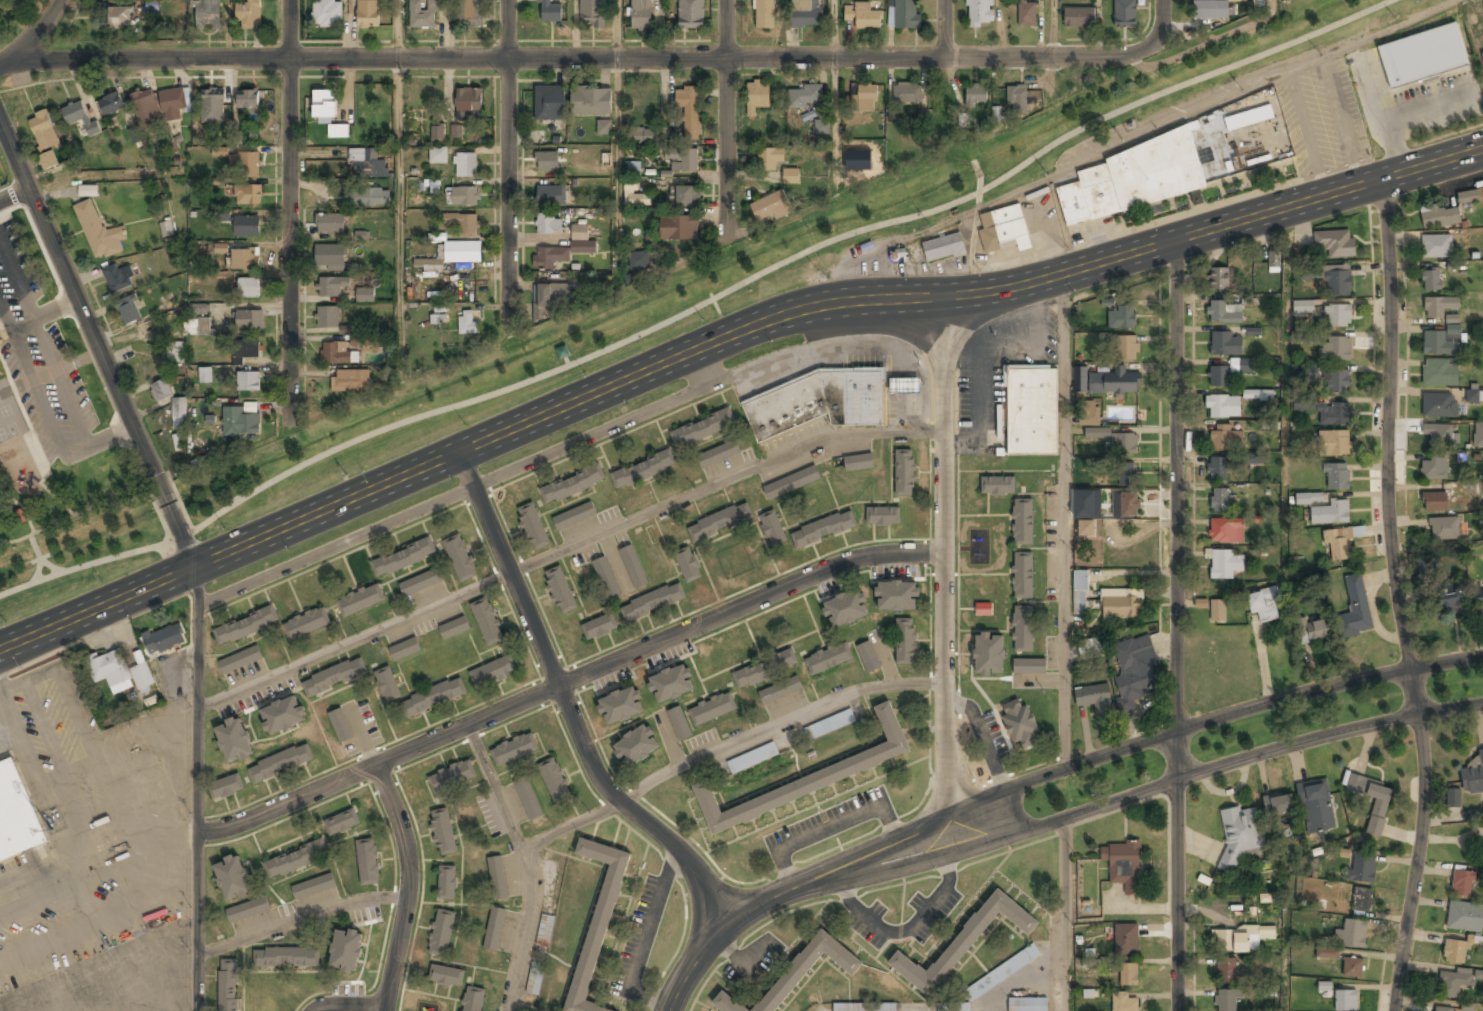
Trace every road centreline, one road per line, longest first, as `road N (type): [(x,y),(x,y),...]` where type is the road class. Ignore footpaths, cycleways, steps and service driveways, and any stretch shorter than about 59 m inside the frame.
road 1 (residential): [(1160,20),(1155,36),(1126,56),(10,59)]
road 2 (tertiary): [(940,297),(864,299),(783,315),(0,649)]
road 3 (residential): [(1384,179),(1387,485),(1424,790),(1395,1010)]
road 4 (residential): [(1174,240),(1178,1010)]
road 5 (tertiary): [(1482,655),(1293,695),(1065,768),(851,855),(793,890)]
road 6 (tertiary): [(793,890),(899,872),(1317,739),(1482,704)]
road 7 (tertiary): [(1482,149),(1018,286),(940,297)]
road 8 (residential): [(458,452),(606,783),(701,870),(729,929)]
road 9 (residential): [(940,297),(952,814)]
road 10 (residential): [(1065,768),(1062,273)]
road 11 (residential): [(0,128),(195,566)]
road 12 (residential): [(946,431),(814,441),(510,570)]
road 13 (residential): [(195,566),(198,1010)]
road 14 (residential): [(289,0),(289,421)]
road 15 (residential): [(946,555),(865,557),(563,686)]
road 16 (residential): [(949,681),(853,689),(650,779),(623,799)]
road 17 (residential): [(510,570),(196,707)]
road 18 (residential): [(506,0),(507,319)]
road 19 (residential): [(195,607),(473,486)]
road 20 (residential): [(466,726),(527,855),(532,903),(512,1010)]
road 21 (residential): [(372,764),(399,824),(408,875),(385,1010)]
road 22 (residential): [(725,0),(726,239)]
road 23 (residential): [(198,955),(366,898),(406,894)]
road 24 (residential): [(563,686),(372,764)]
road 25 (residential): [(1068,817),(1067,1010)]
road 26 (residential): [(372,764),(198,836)]
road 27 (tertiary): [(793,890),(729,929),(696,962),(669,1010)]
road 28 (residential): [(944,0),(944,138)]

